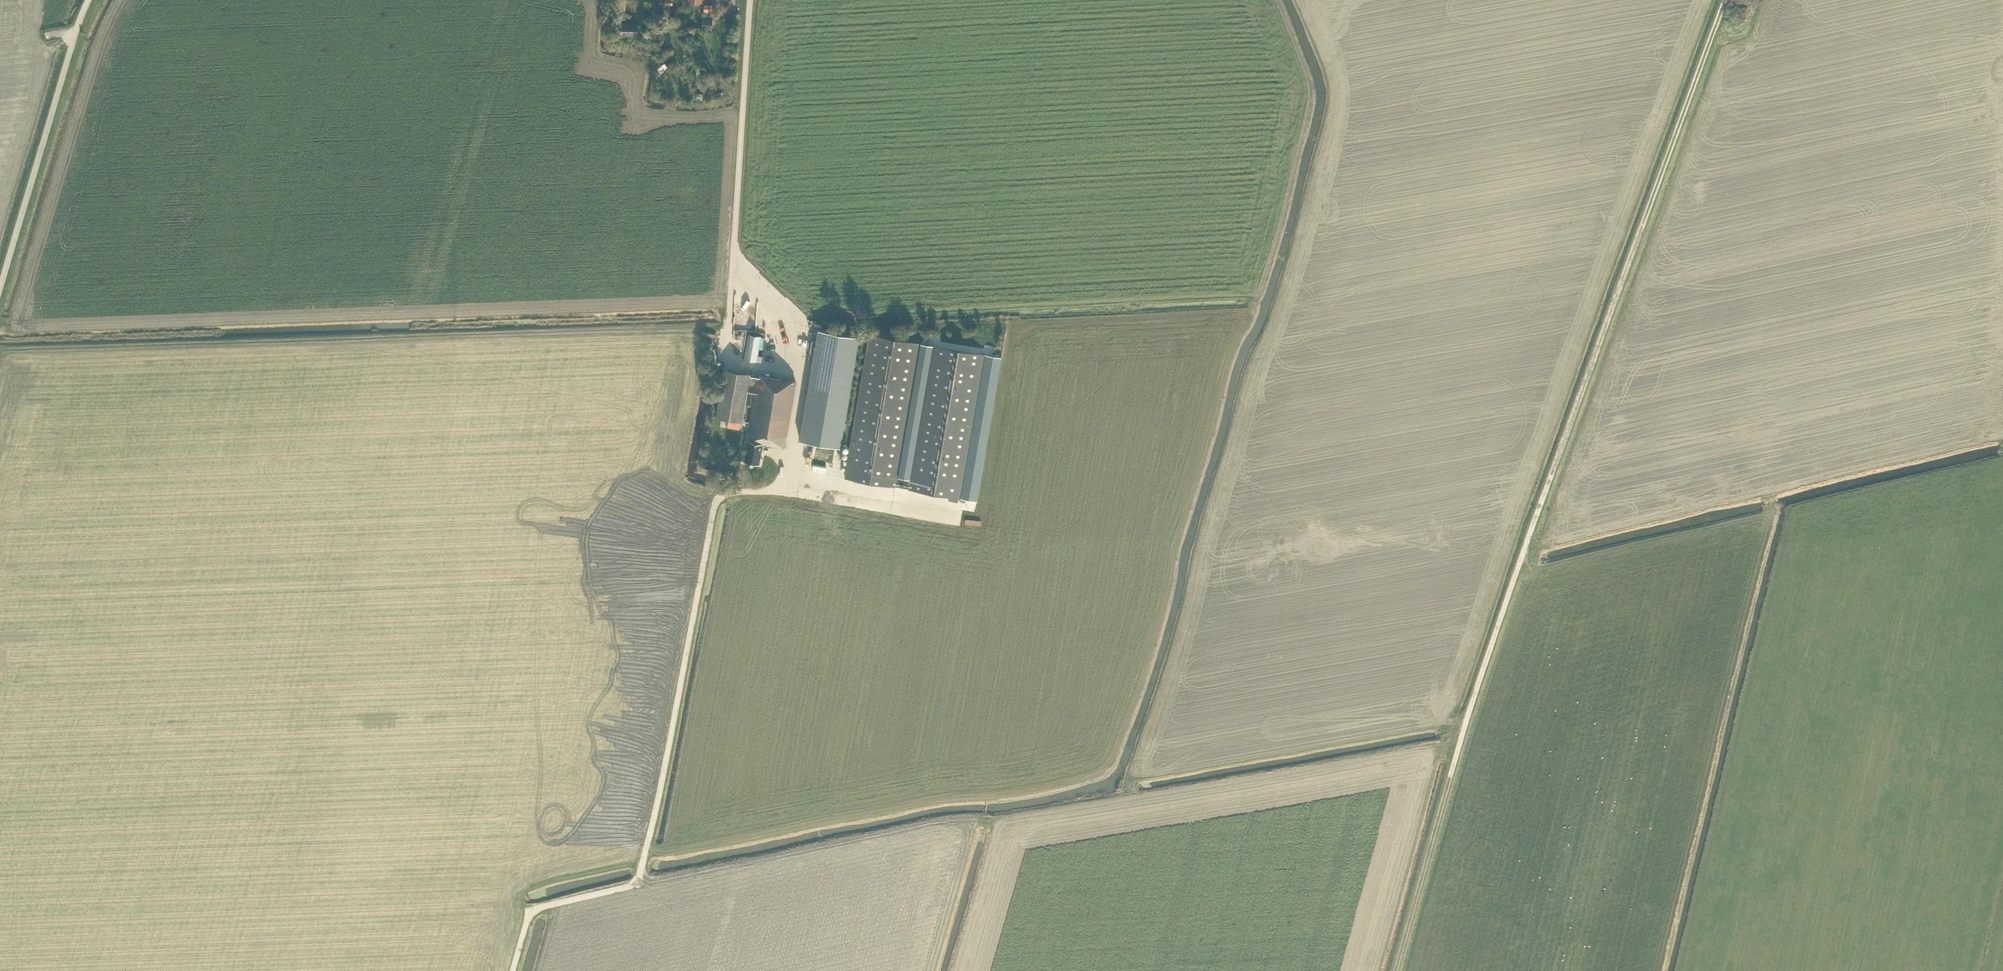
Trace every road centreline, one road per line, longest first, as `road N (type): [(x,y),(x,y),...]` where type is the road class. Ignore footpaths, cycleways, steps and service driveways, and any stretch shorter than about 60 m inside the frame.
road 1 (track): [(1725,0),(1465,722),(1395,970)]
road 2 (track): [(791,348),(803,371),(784,491),(728,493),(714,509),(639,885),(531,909),(513,970)]
road 3 (unclassified): [(0,285),(88,0)]
road 4 (track): [(784,491),(956,521)]

